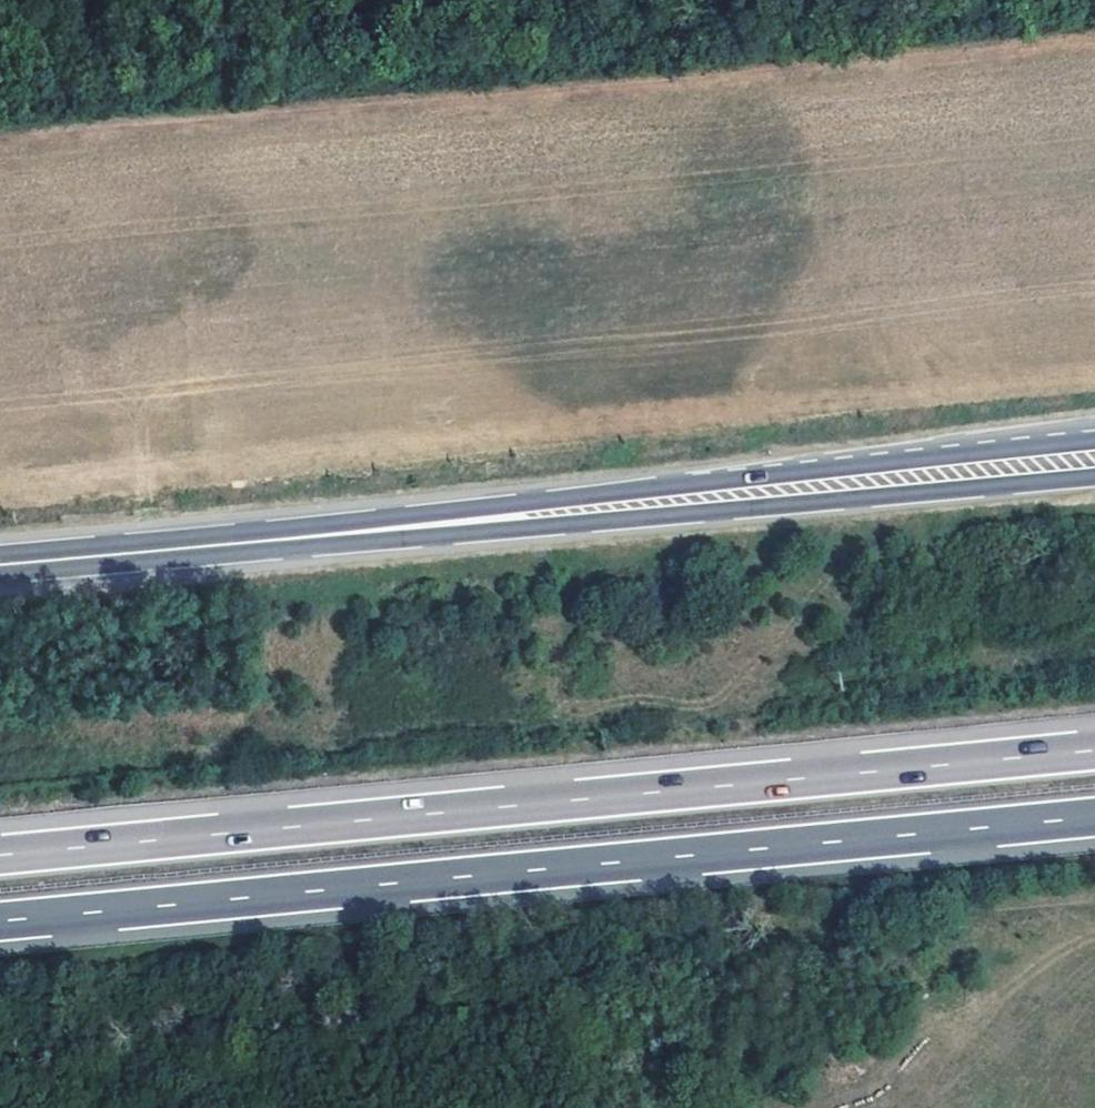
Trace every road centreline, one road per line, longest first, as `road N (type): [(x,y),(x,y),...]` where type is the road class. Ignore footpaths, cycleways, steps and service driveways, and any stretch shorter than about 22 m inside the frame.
road 1 (secondary): [(1094,459),(0,564)]
road 2 (motorway): [(0,921),(1094,816)]
road 3 (motorway): [(1094,749),(0,854)]
road 4 (track): [(728,0),(232,39),(147,12),(0,5)]

